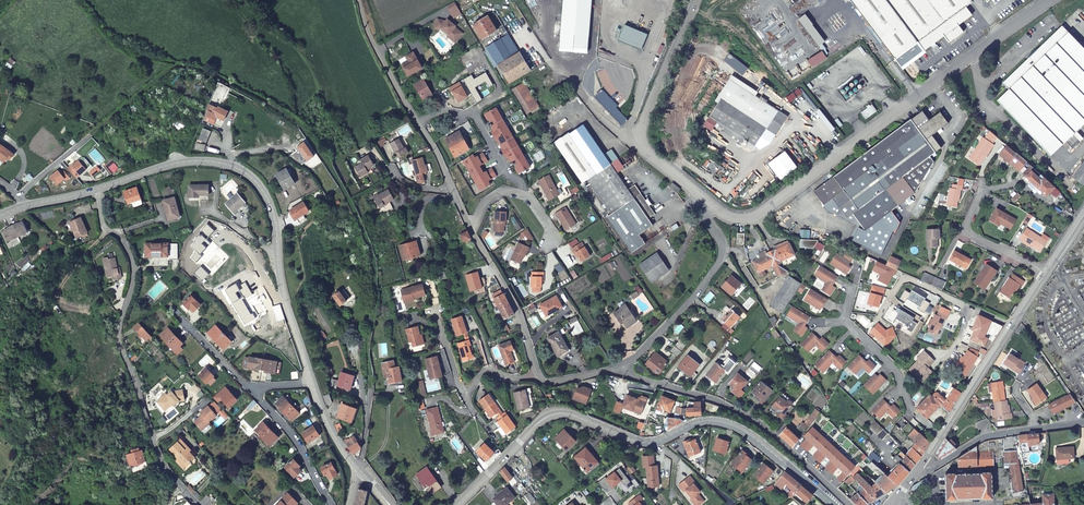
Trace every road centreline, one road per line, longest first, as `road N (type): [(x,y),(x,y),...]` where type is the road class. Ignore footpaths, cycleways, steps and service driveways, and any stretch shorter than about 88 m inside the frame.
road 1 (track): [(369,413),(373,261),(314,139),(294,120),(206,72),(128,53),(79,0)]
road 2 (secondary): [(833,504),(730,425),(700,421),(644,443),(560,413),(536,425),(458,504)]
road 3 (residential): [(1054,0),(761,214),(735,220),(714,206)]
road 4 (secondary): [(312,381),(281,287),(273,214),(248,175),(188,162),(97,190)]
road 5 (unclassified): [(97,190),(103,220),(136,266),(120,344),(162,464),(198,504)]
road 6 (unclassified): [(625,369),(758,422),(850,504)]
road 7 (unclassified): [(470,227),(519,313),(542,382),(625,369)]
road 8 (unclassified): [(359,0),(372,41),(470,227)]
road 9 (tertiary): [(1045,273),(919,471)]
road 10 (unclassified): [(714,206),(708,219),(719,260),(625,369)]
road 11 (residential): [(919,471),(988,435),(1083,422)]
road 12 (track): [(109,231),(36,290),(8,358)]
road 13 (residential): [(645,149),(642,130),(697,0)]
road 14 (residential): [(332,504),(298,443),(253,393)]
road 15 (residential): [(1045,273),(972,237),(989,191)]
road 16 (residential): [(470,227),(490,199),(513,192),(531,201),(551,242)]

